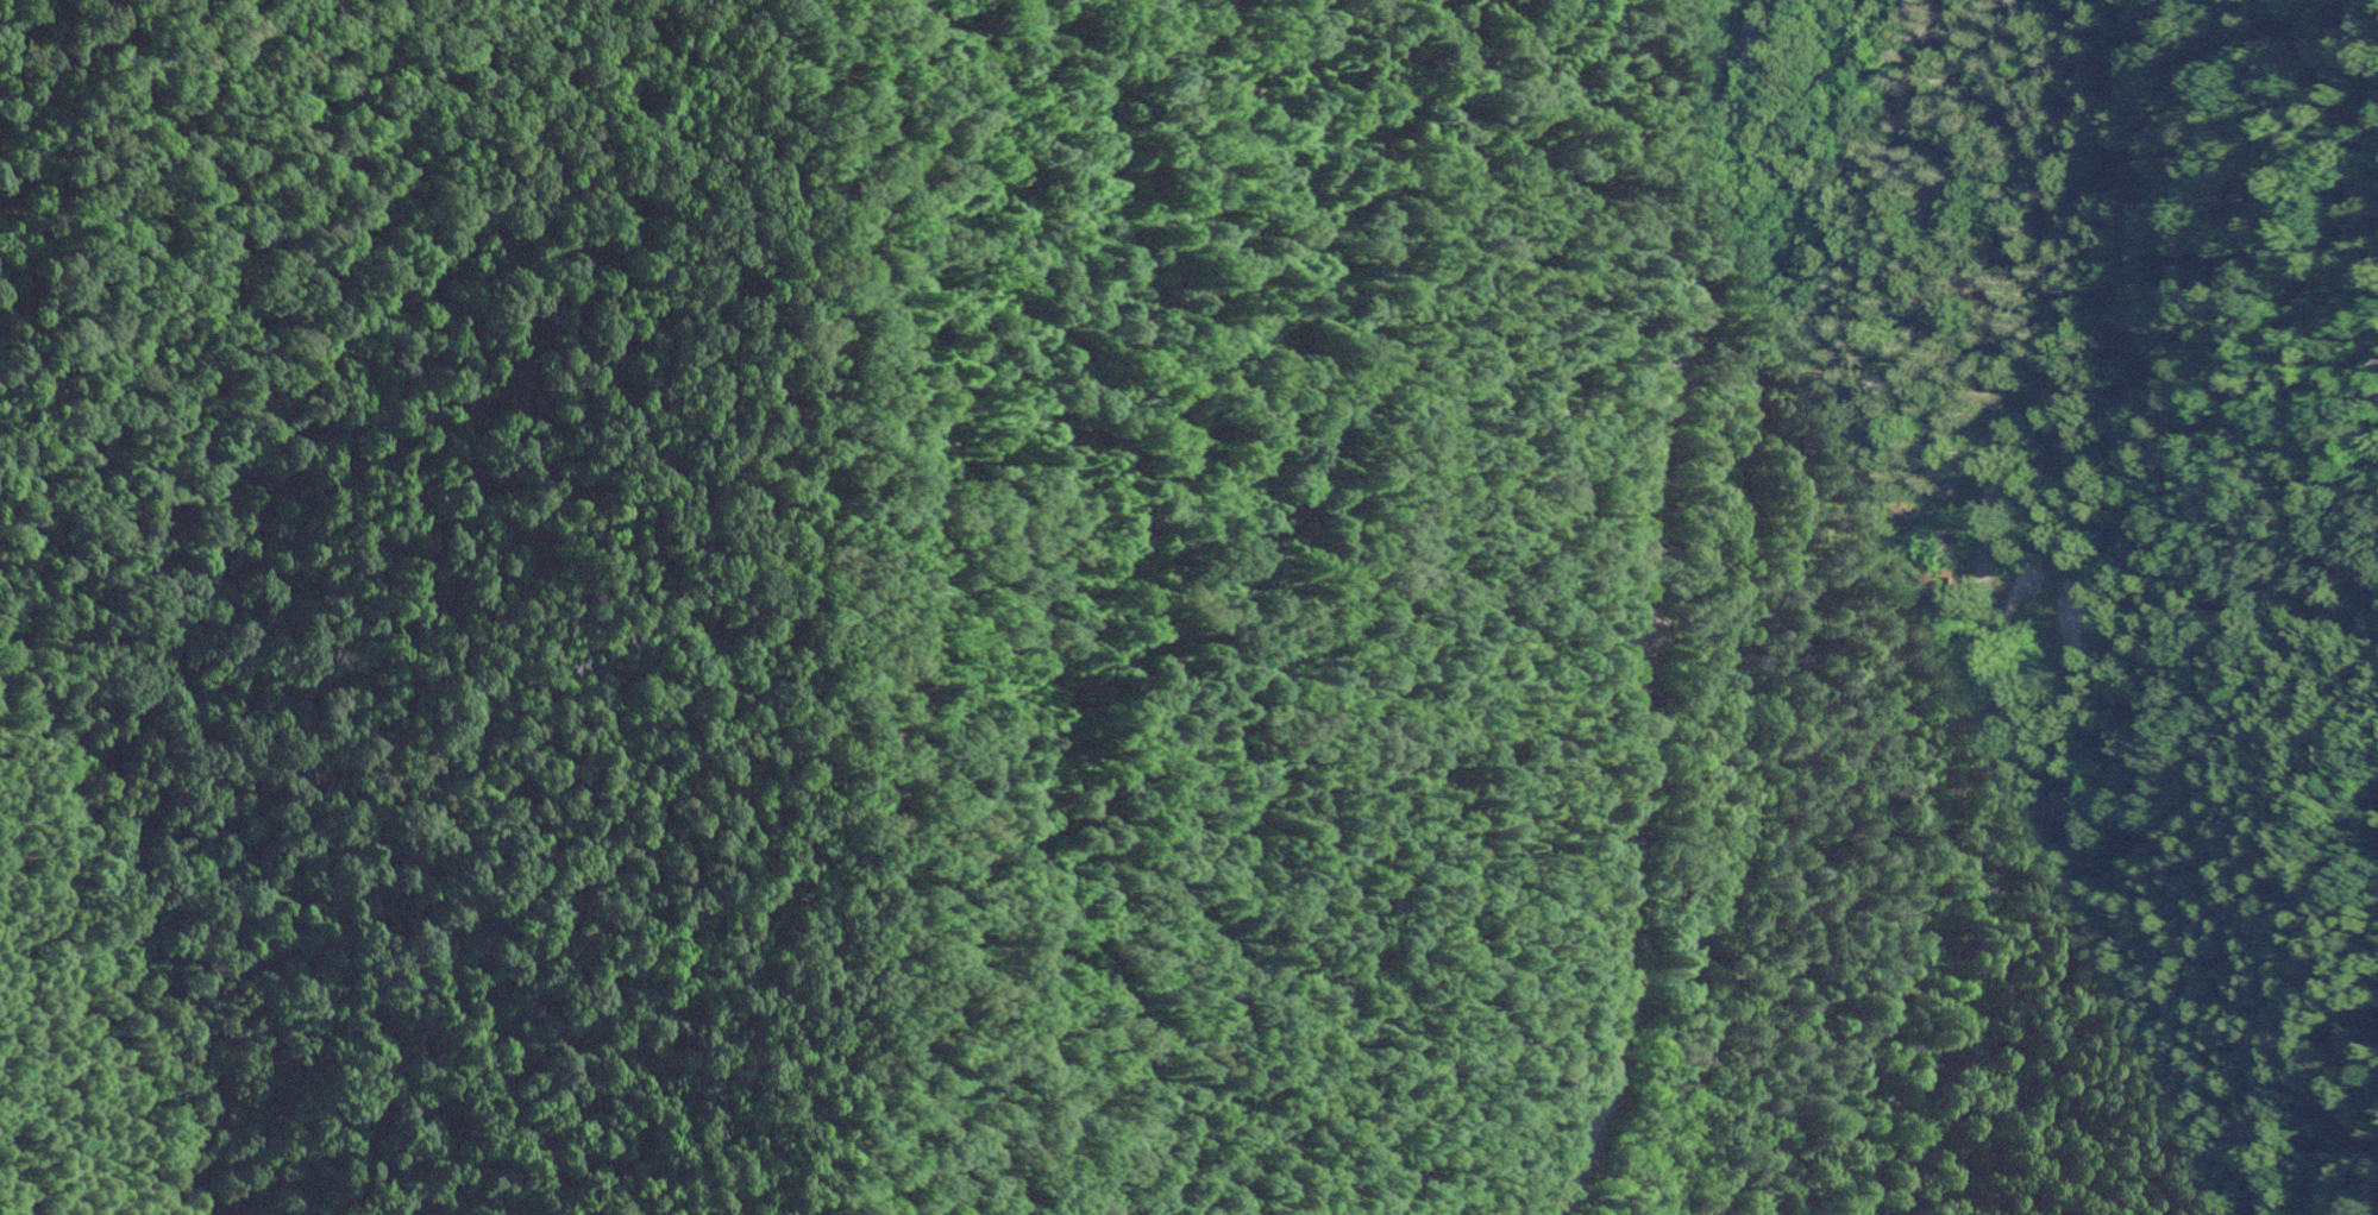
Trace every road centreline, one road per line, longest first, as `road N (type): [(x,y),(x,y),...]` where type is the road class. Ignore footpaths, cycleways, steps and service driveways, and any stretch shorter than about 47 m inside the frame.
road 1 (residential): [(1860,1214),(1875,1157),(2053,838),(2138,581),(2096,415),(2002,298),(2047,0)]
road 2 (secondary): [(1549,1214),(1587,1128),(1621,923),(1640,505),(1702,206),(1762,0)]

